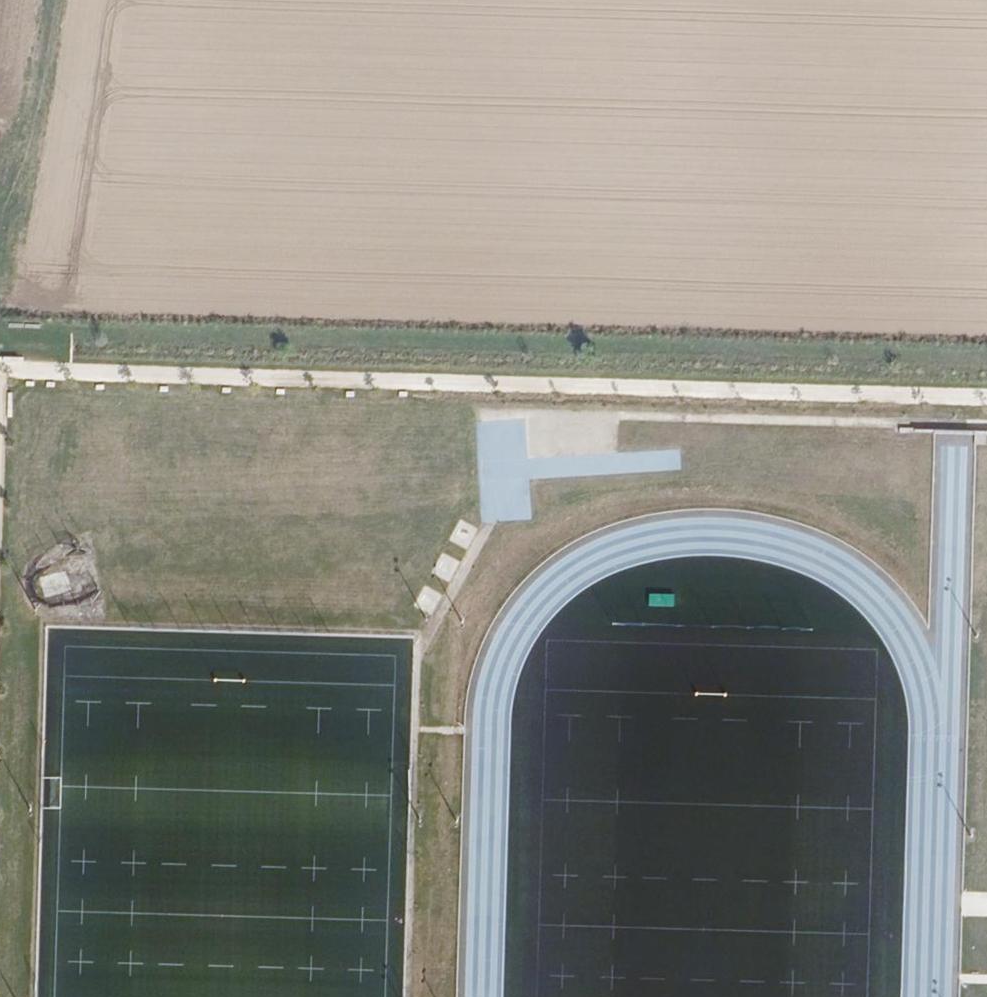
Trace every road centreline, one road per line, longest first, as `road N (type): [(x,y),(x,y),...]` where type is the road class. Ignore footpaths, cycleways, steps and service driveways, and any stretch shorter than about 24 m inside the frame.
road 1 (track): [(52,0),(27,132),(0,206)]

